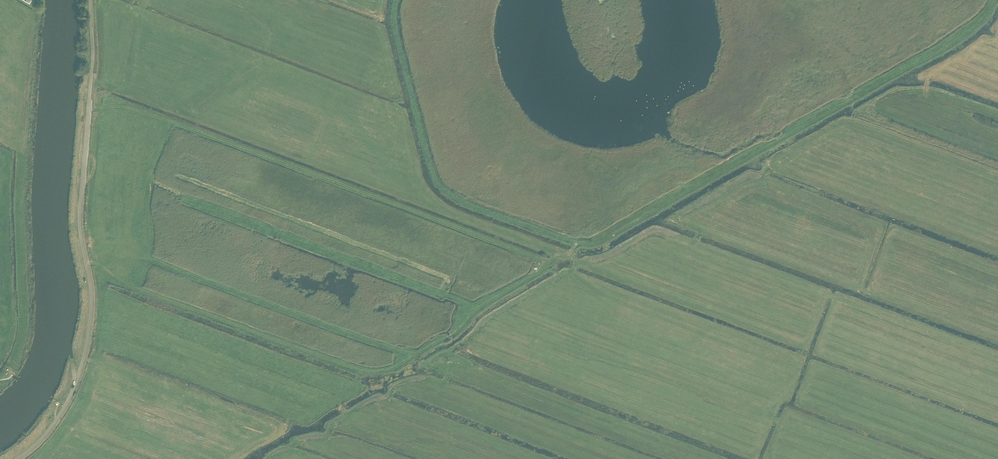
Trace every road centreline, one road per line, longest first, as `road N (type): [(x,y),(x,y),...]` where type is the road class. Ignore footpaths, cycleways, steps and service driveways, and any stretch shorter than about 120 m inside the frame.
road 1 (unclassified): [(19,458),(64,408),(88,335),(91,294),(79,224),(90,0)]

